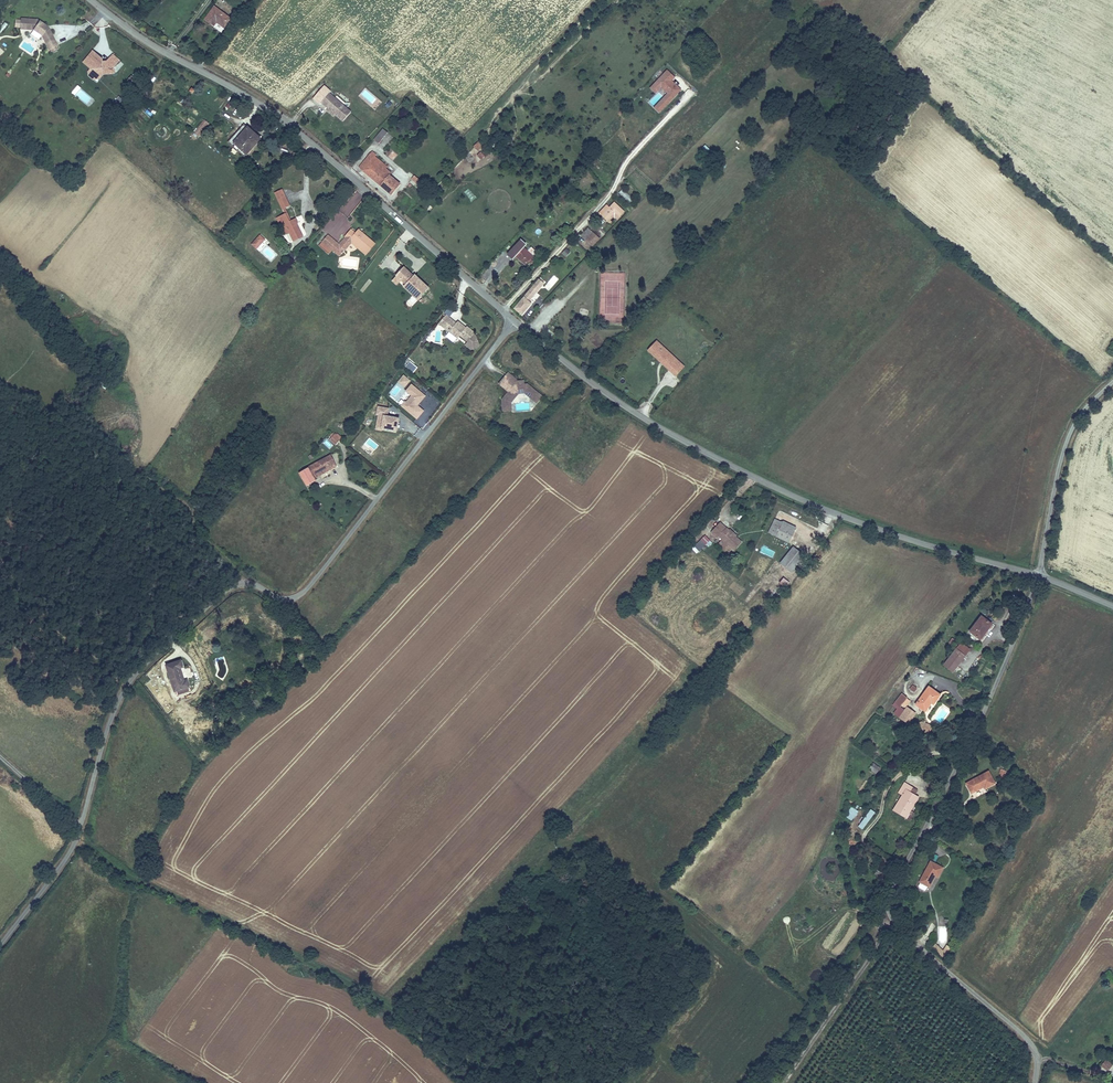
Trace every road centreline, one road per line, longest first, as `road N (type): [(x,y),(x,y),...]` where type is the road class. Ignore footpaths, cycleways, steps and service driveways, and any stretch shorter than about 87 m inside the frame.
road 1 (unclassified): [(514,319),(292,600),(239,586),(151,653),(109,724),(66,861),(0,943)]
road 2 (tertiary): [(514,319),(655,423),(758,478),(902,536),(1038,575)]
road 3 (tertiary): [(94,0),(288,124),(514,319)]
road 4 (track): [(78,832),(119,871),(369,997),(455,1082)]
road 5 (residential): [(893,915),(906,859),(980,717),(1038,575)]
road 6 (residential): [(1033,1082),(1035,1061),(1024,1037),(893,915)]
road 7 (unclassified): [(1112,379),(1071,429),(1038,575)]
road 8 (residential): [(893,915),(782,1082)]

